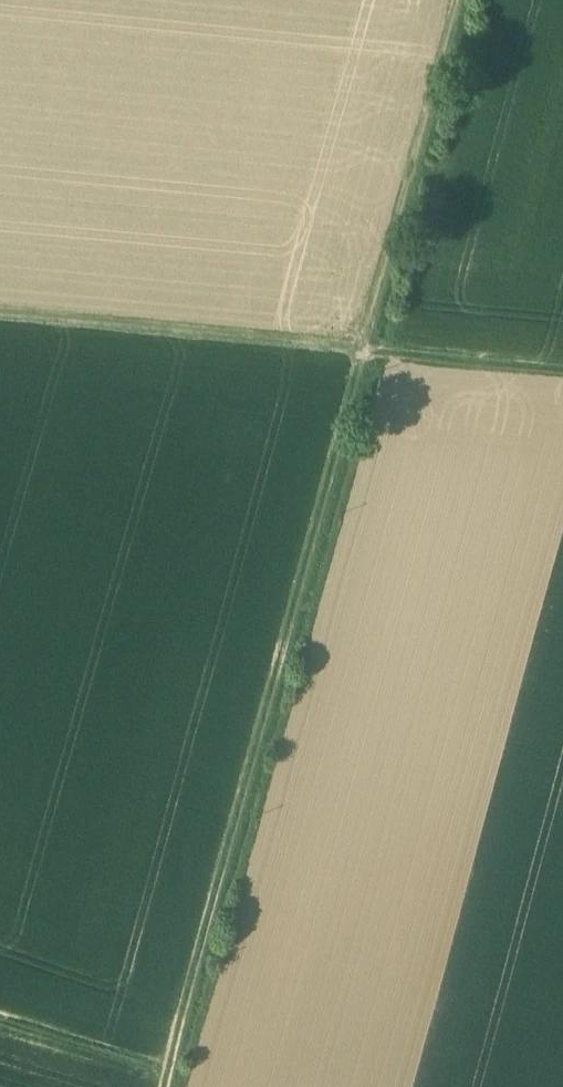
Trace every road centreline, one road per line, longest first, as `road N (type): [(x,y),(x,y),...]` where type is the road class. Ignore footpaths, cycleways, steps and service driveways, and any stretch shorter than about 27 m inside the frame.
road 1 (track): [(455,0),(336,349),(155,1086)]
road 2 (track): [(0,317),(562,371)]
road 3 (track): [(166,1050),(0,1016)]

